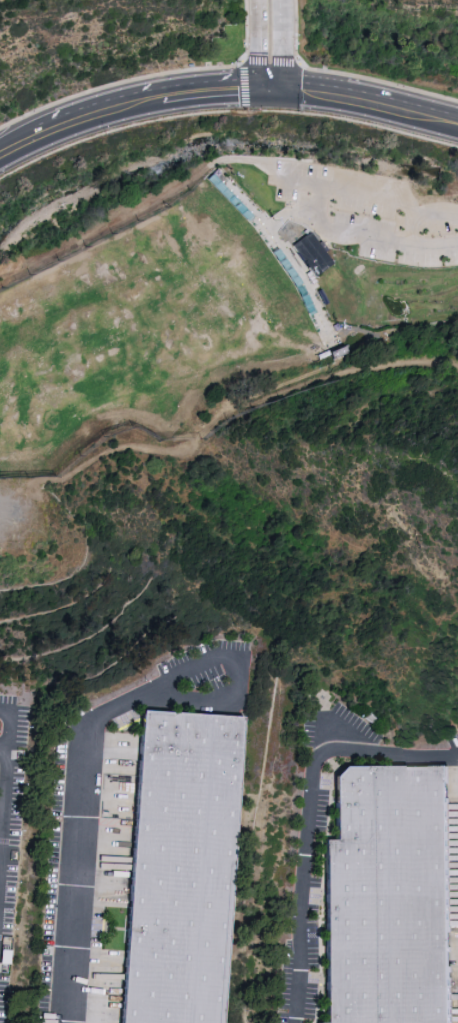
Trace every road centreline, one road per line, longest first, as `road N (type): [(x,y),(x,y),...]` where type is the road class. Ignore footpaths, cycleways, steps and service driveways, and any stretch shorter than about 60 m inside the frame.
road 1 (tertiary): [(260,91),(119,109),(0,154)]
road 2 (tertiary): [(284,92),(457,128)]

